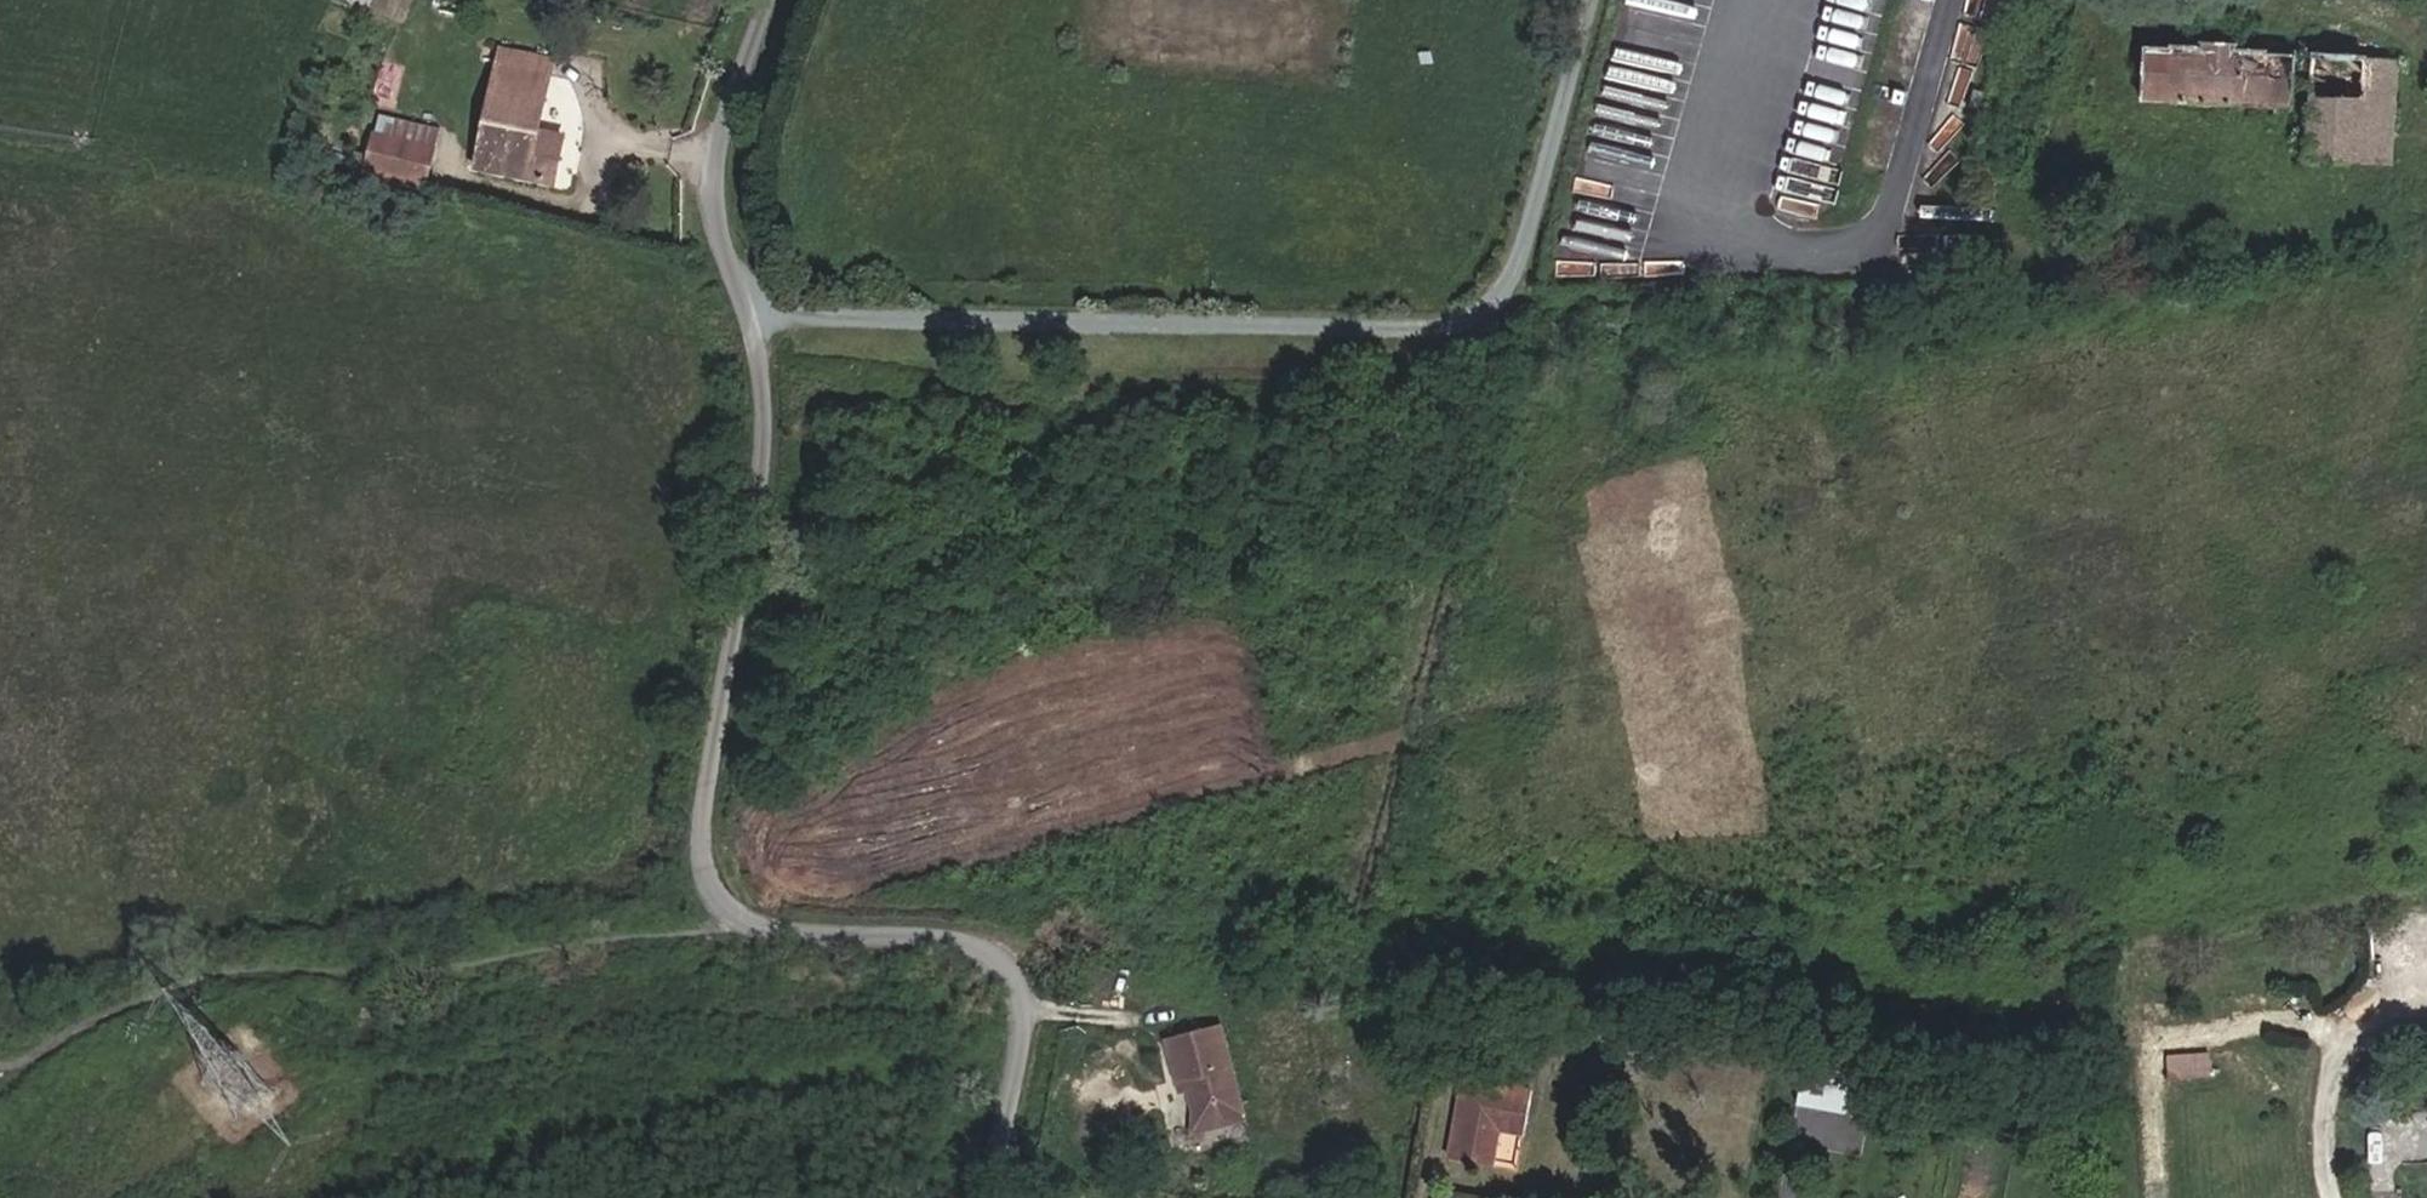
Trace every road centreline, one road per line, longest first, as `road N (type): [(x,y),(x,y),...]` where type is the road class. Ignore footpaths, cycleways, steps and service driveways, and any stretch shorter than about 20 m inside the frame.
road 1 (unclassified): [(772,0),(722,149),(720,232),(753,311),(768,443),(703,825),(715,898),(750,923),(970,947),(1011,966),(1022,992),(1018,1080),(997,1197)]
road 2 (track): [(2335,1197),(2348,1045),(2371,1002)]

